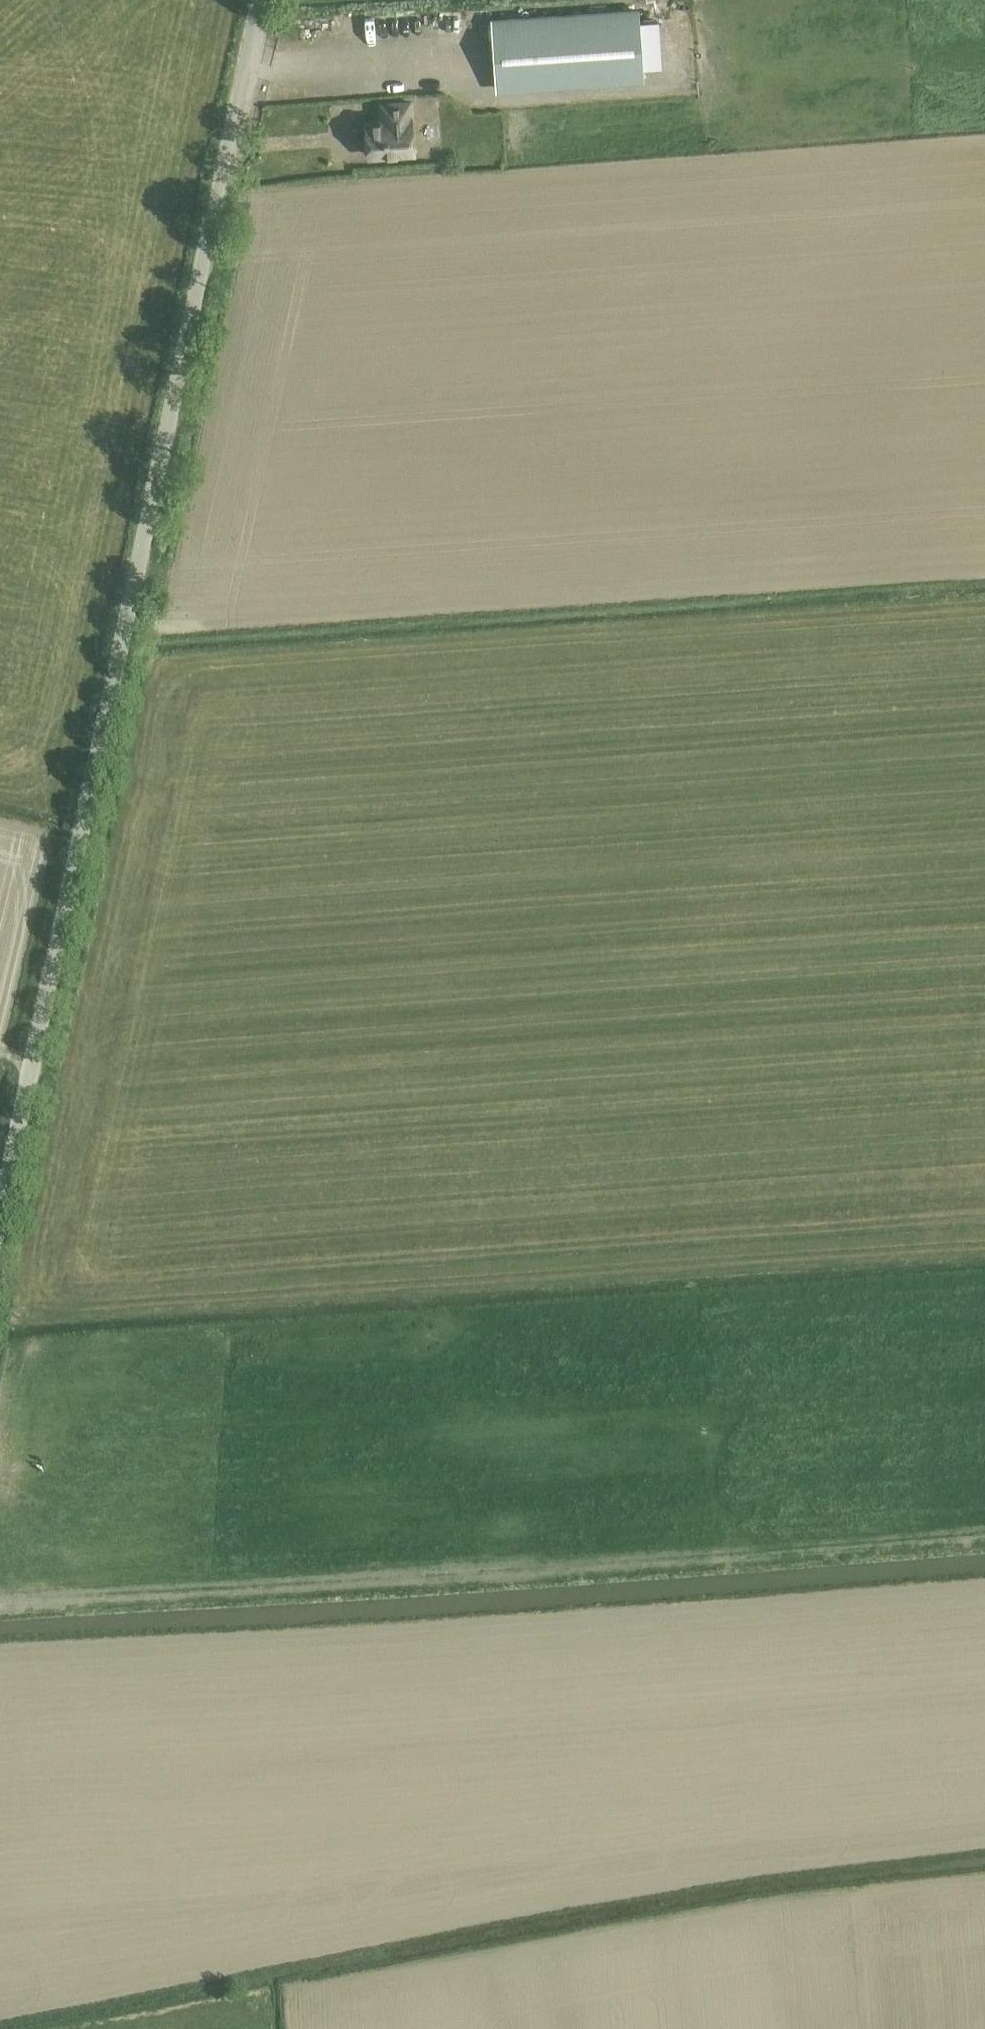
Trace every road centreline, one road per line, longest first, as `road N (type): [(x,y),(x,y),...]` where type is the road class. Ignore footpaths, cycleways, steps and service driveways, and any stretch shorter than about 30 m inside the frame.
road 1 (tertiary): [(0,1217),(260,0)]

